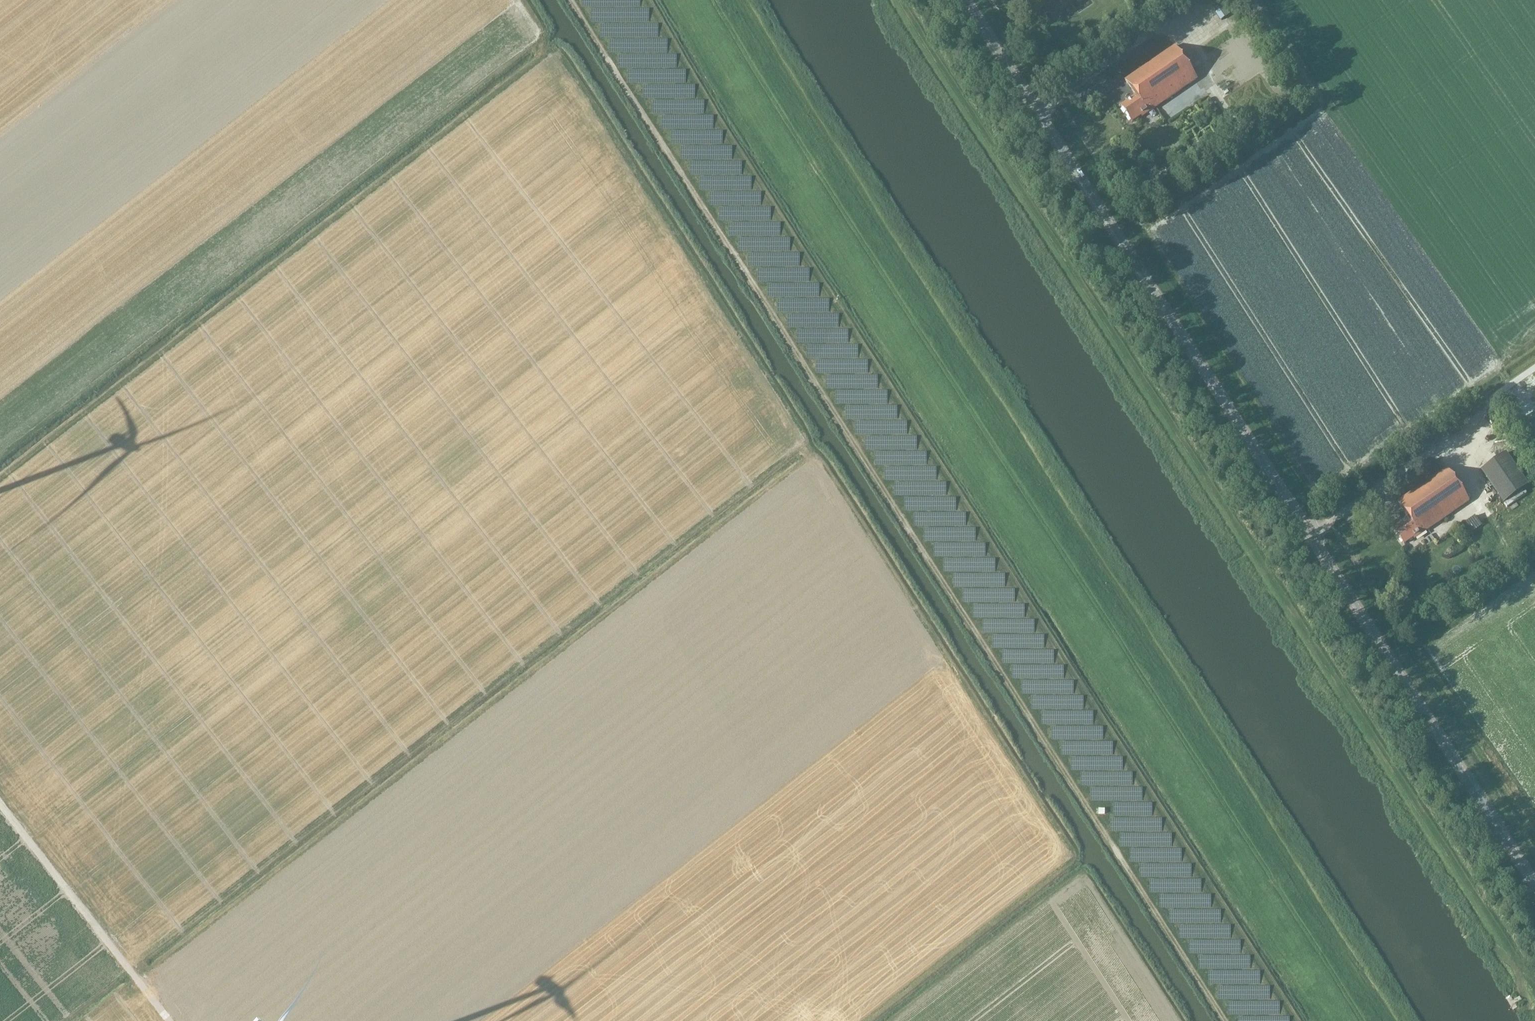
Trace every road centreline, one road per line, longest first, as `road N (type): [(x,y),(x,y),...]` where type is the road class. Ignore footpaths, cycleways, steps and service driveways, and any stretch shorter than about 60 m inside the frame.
road 1 (secondary): [(1534,887),(967,0)]

